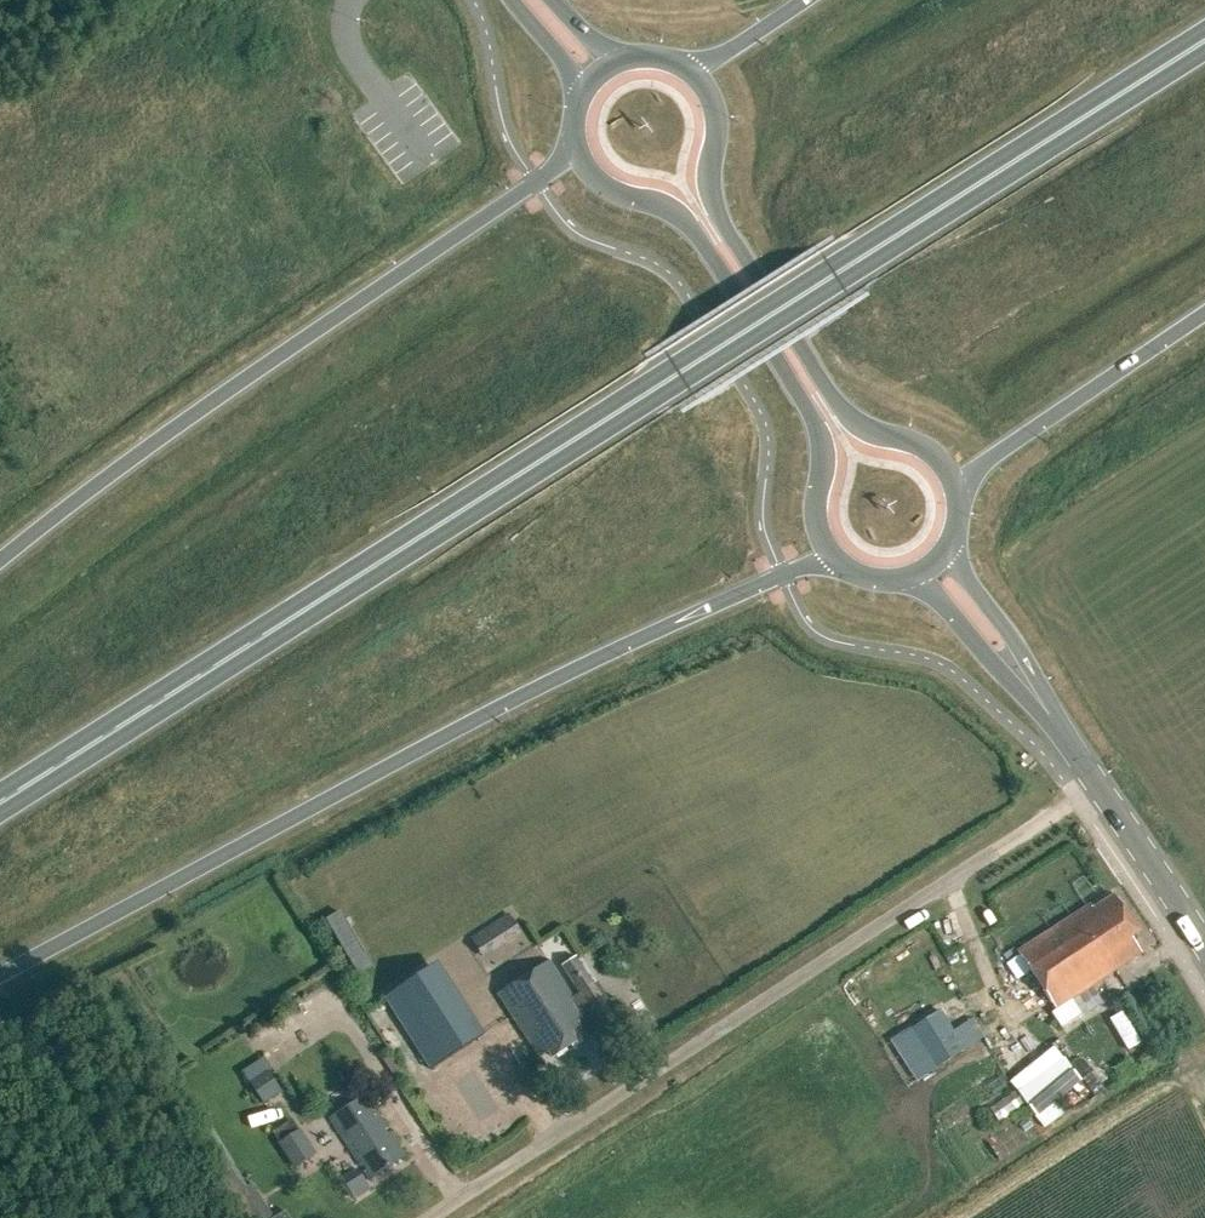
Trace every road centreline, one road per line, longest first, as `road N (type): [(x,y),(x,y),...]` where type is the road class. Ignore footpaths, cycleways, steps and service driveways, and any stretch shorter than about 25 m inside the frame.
road 1 (trunk): [(0,802),(1204,38)]
road 2 (trunk): [(0,977),(611,652),(833,557)]
road 3 (residential): [(428,1217),(1096,784)]
road 4 (trunk): [(578,154),(195,414),(0,560)]
road 5 (primary): [(956,483),(932,451),(868,431),(842,408),(717,212),(717,112),(688,70)]
road 6 (primary): [(578,154),(604,187),(686,221),(812,418),(824,447),(817,518),(833,557)]
road 7 (trunk): [(956,483),(1204,314)]
road 8 (secondary): [(1204,947),(1096,784)]
road 9 (secondary): [(1020,676),(1012,640),(952,546)]
road 10 (secondary): [(917,577),(984,654),(1020,676)]
road 11 (trunk): [(804,0),(688,70)]
road 12 (secondary): [(1096,784),(1020,676)]
road 13 (primary): [(513,0),(582,98)]

